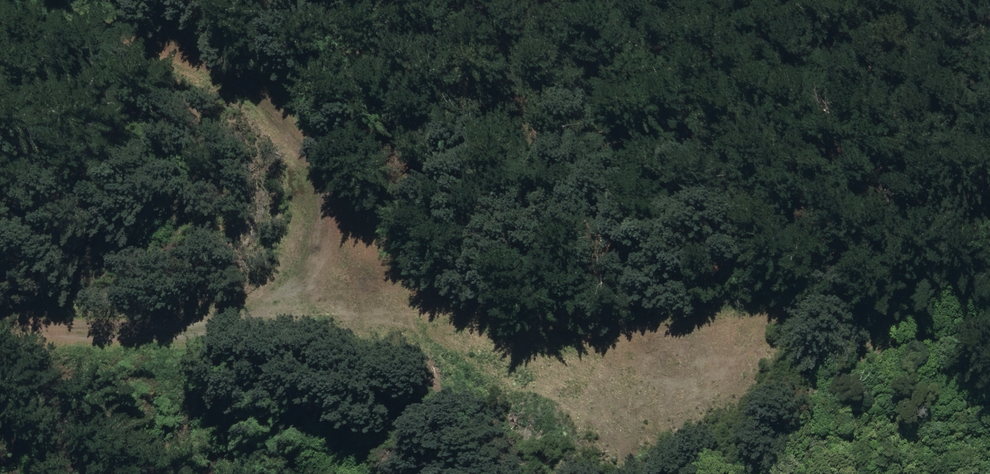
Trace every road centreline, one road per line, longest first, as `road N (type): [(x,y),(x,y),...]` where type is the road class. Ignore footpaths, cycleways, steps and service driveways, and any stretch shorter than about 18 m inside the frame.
road 1 (track): [(0,338),(207,354),(286,304),(307,252),(275,166),(228,93),(99,59),(0,59)]
road 2 (track): [(0,232),(108,203),(307,252),(459,384),(613,466),(662,473)]
road 3 (track): [(750,473),(844,449),(882,473)]

